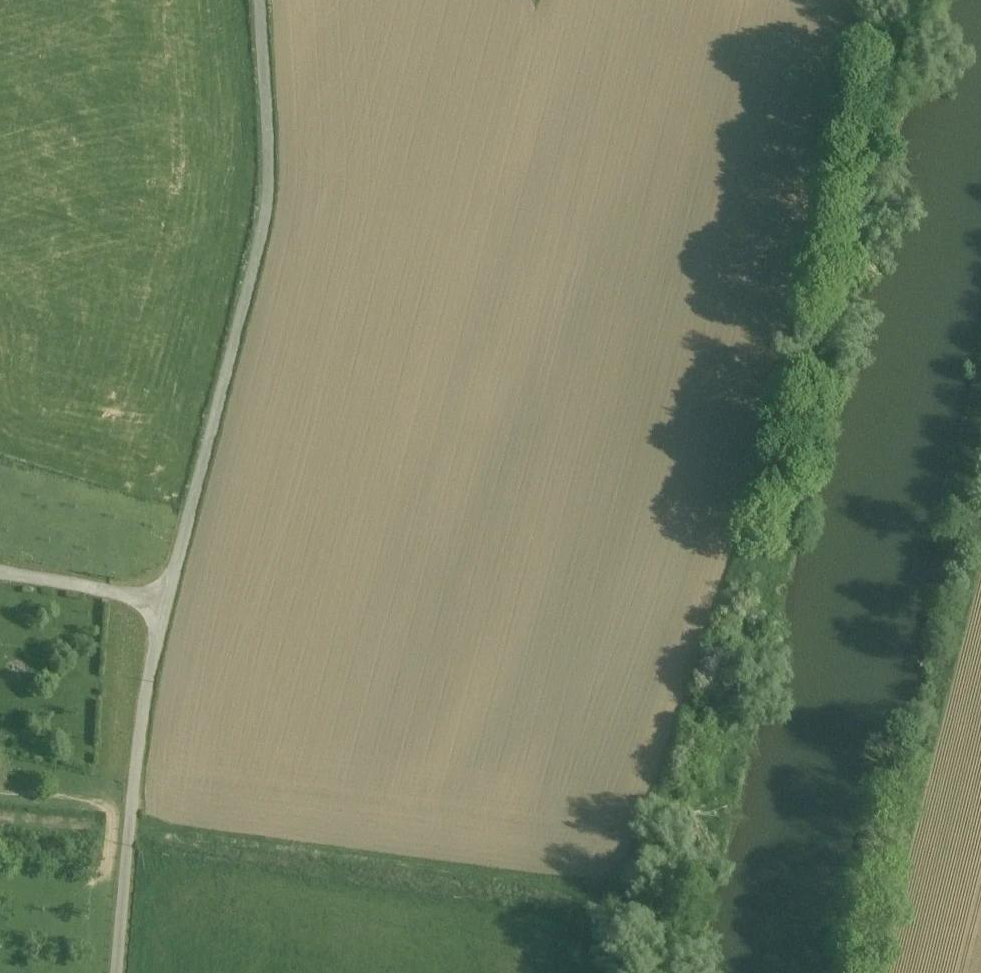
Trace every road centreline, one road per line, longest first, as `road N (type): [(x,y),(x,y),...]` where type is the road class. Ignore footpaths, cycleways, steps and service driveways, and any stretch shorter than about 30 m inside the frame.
road 1 (unclassified): [(262,0),(269,201),(145,696),(117,972)]

